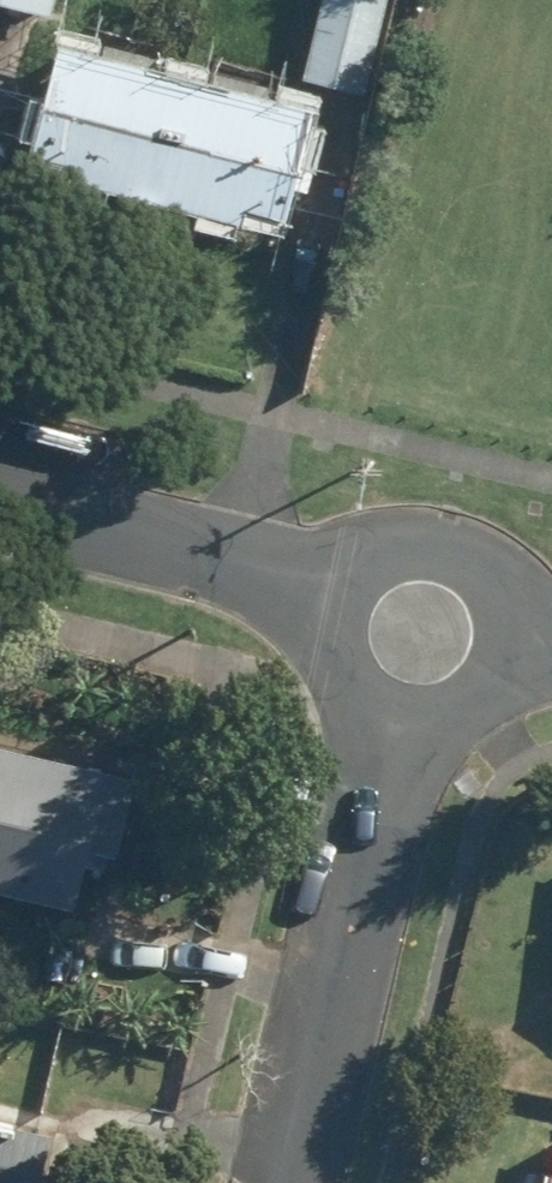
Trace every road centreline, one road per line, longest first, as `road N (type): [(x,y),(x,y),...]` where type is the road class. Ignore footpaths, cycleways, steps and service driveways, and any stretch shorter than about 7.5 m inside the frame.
road 1 (residential): [(401,725),(288,1182)]
road 2 (residential): [(0,500),(336,593)]
road 3 (residential): [(336,593),(382,548),(446,542),(499,579),(515,642)]
road 4 (residential): [(401,725),(375,715),(337,675),(328,648),(336,593)]
road 5 (residential): [(515,642),(496,691),(477,709),(428,727),(401,725)]

